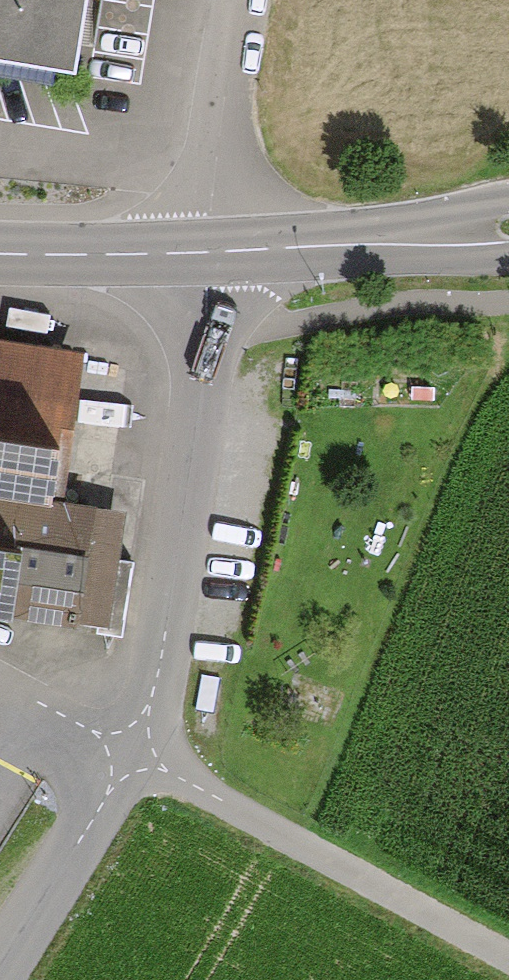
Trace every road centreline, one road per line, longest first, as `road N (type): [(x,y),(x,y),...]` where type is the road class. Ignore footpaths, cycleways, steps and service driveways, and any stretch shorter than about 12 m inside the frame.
road 1 (residential): [(204,254),(203,336),(165,637),(134,751)]
road 2 (track): [(508,954),(134,751)]
road 3 (tertiary): [(508,230),(204,254)]
road 4 (track): [(245,0),(204,254)]
road 5 (residential): [(134,751),(0,962)]
road 6 (tertiary): [(204,254),(0,254)]
road 7 (residential): [(134,751),(0,681)]

